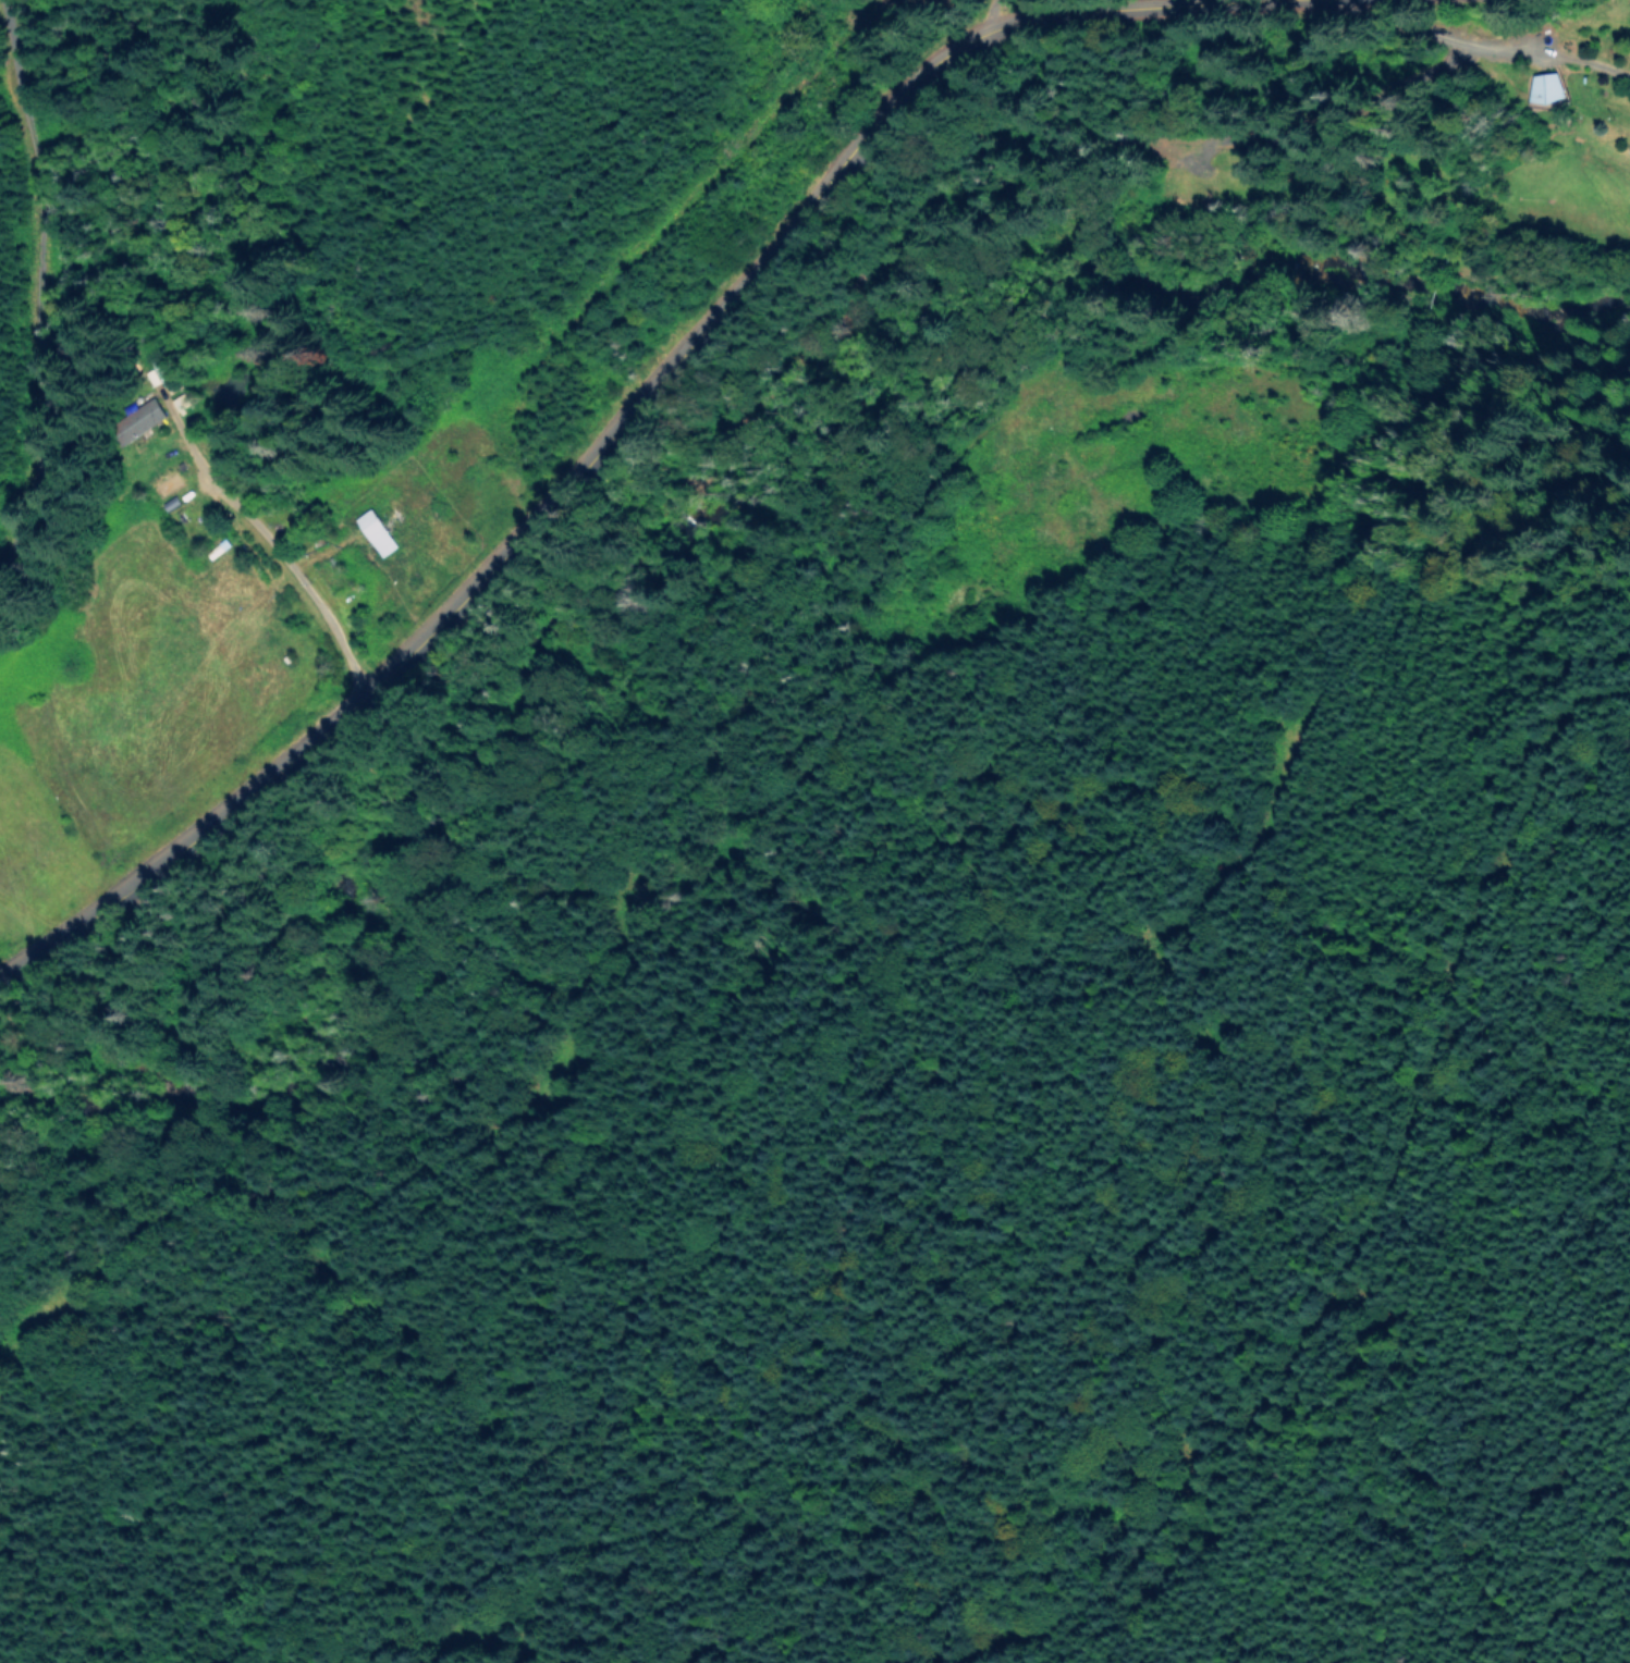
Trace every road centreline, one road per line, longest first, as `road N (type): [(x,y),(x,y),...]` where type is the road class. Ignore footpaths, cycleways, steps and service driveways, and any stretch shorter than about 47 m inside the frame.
road 1 (tertiary): [(0,986),(234,817),(445,628),(935,69),(1033,14),(1217,0)]

